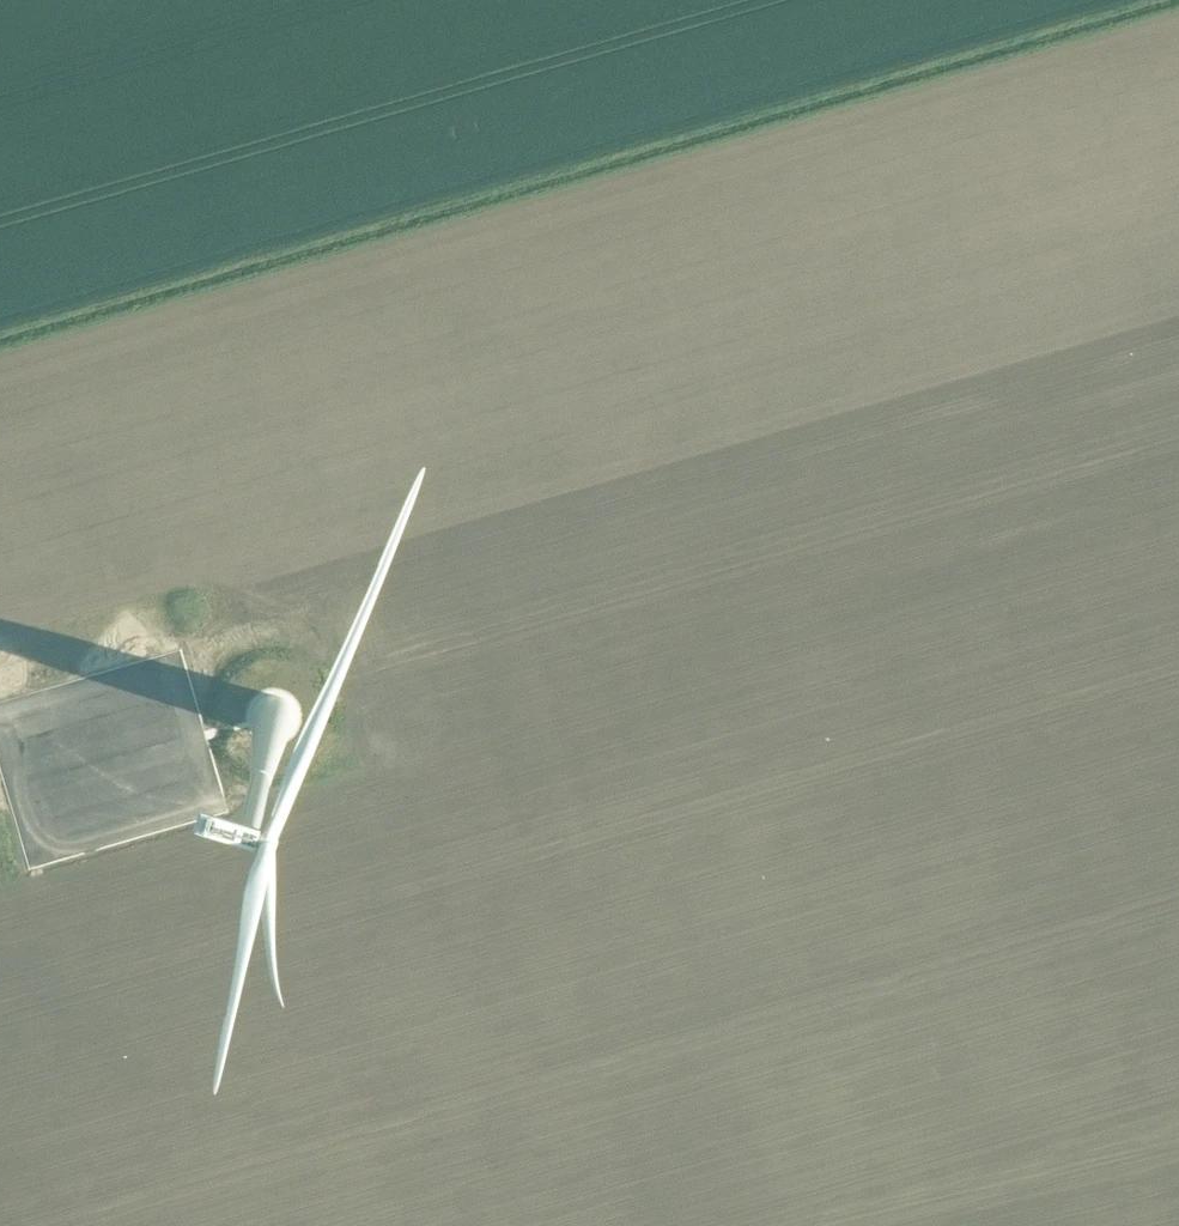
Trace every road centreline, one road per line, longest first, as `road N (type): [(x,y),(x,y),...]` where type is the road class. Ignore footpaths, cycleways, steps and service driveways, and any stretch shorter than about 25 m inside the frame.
road 1 (track): [(0,710),(169,662)]

